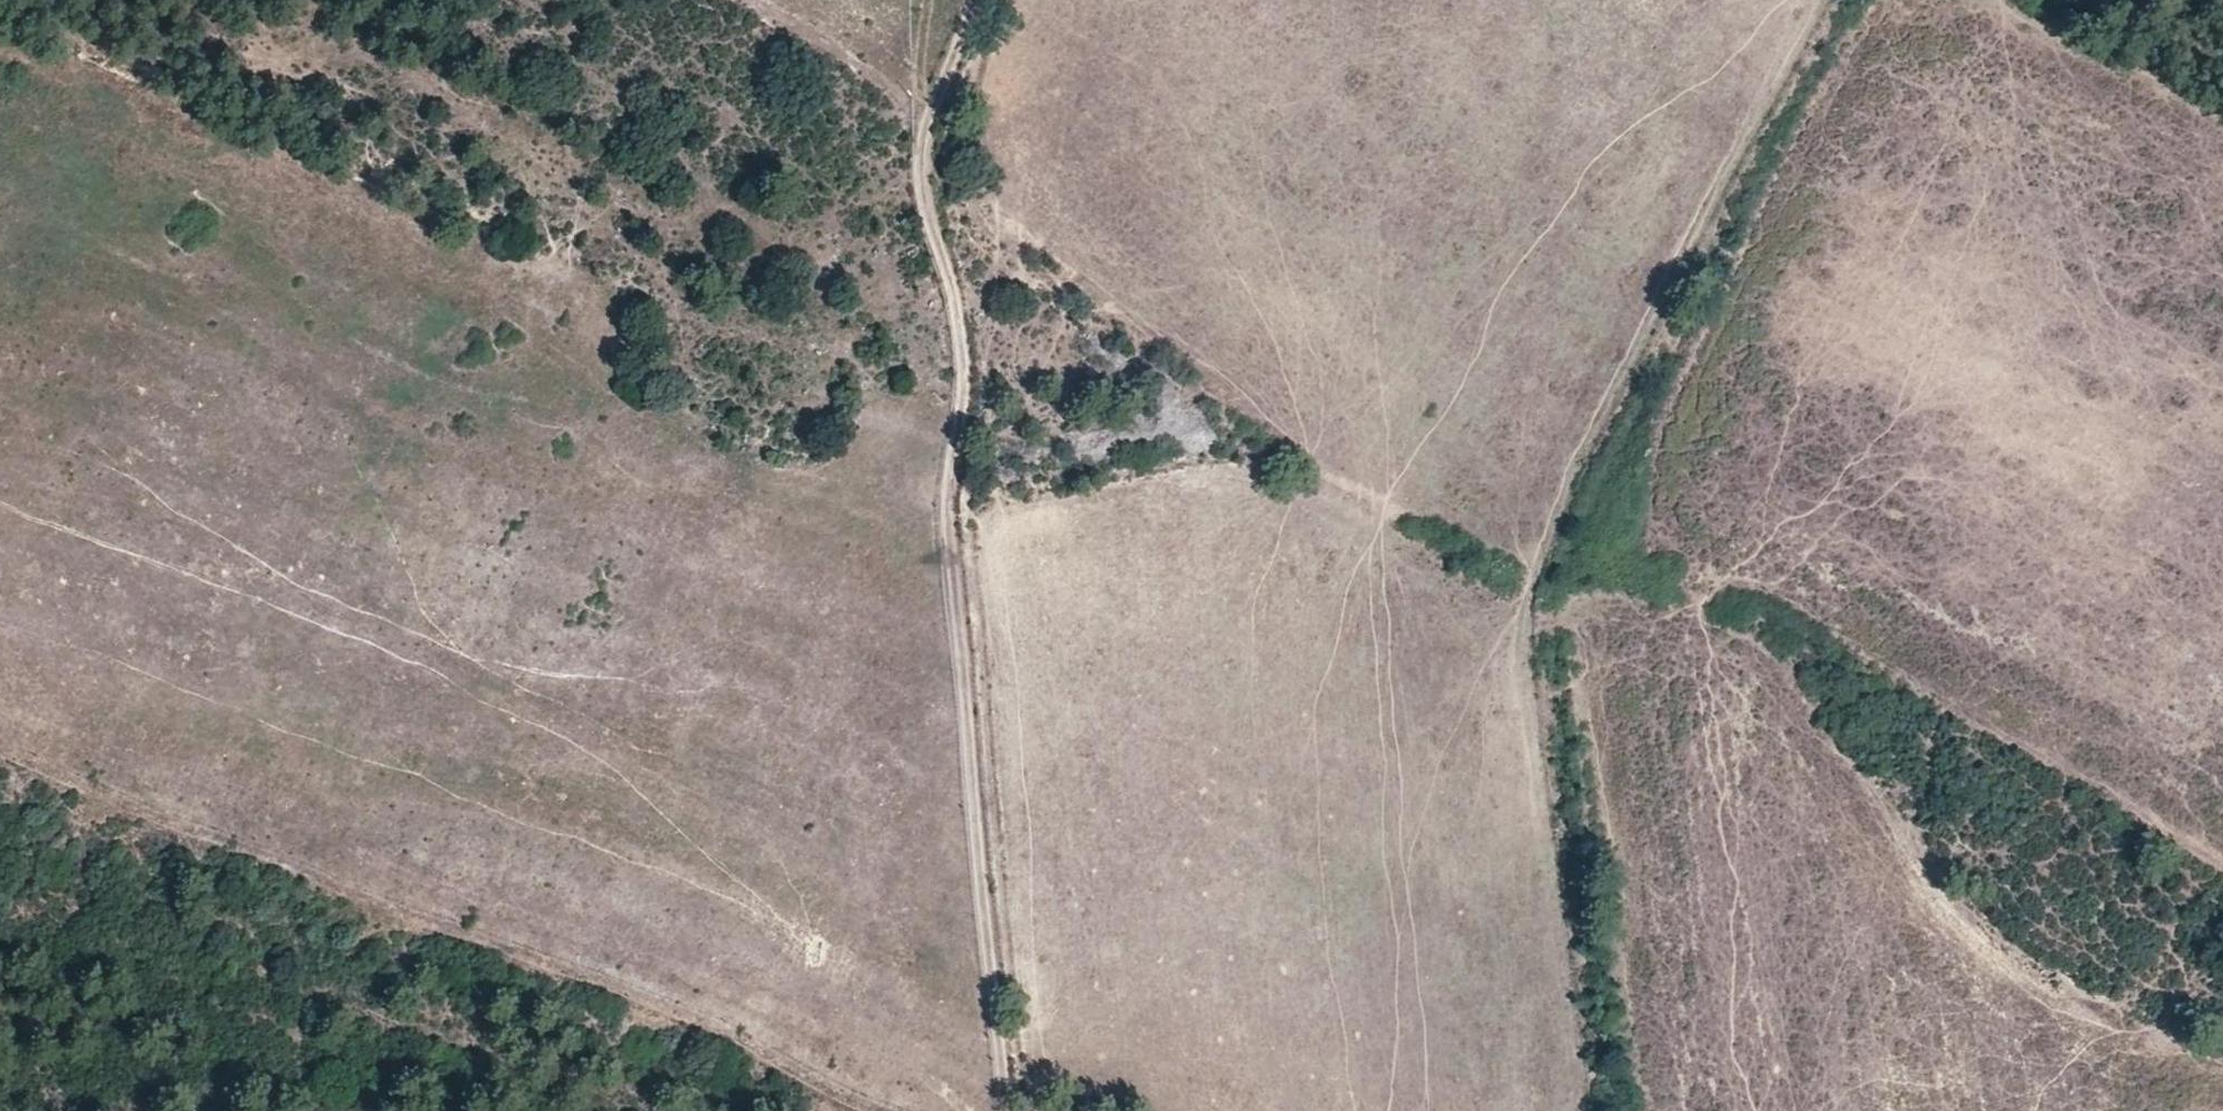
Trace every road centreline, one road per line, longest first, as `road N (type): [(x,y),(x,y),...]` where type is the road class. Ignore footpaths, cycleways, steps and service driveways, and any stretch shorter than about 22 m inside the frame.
road 1 (track): [(981,0),(914,162),(956,303),(963,382),(942,477),(944,547),(964,680),(1004,1110)]
road 2 (track): [(0,758),(283,866),(382,912),(685,1019),(865,1110)]

